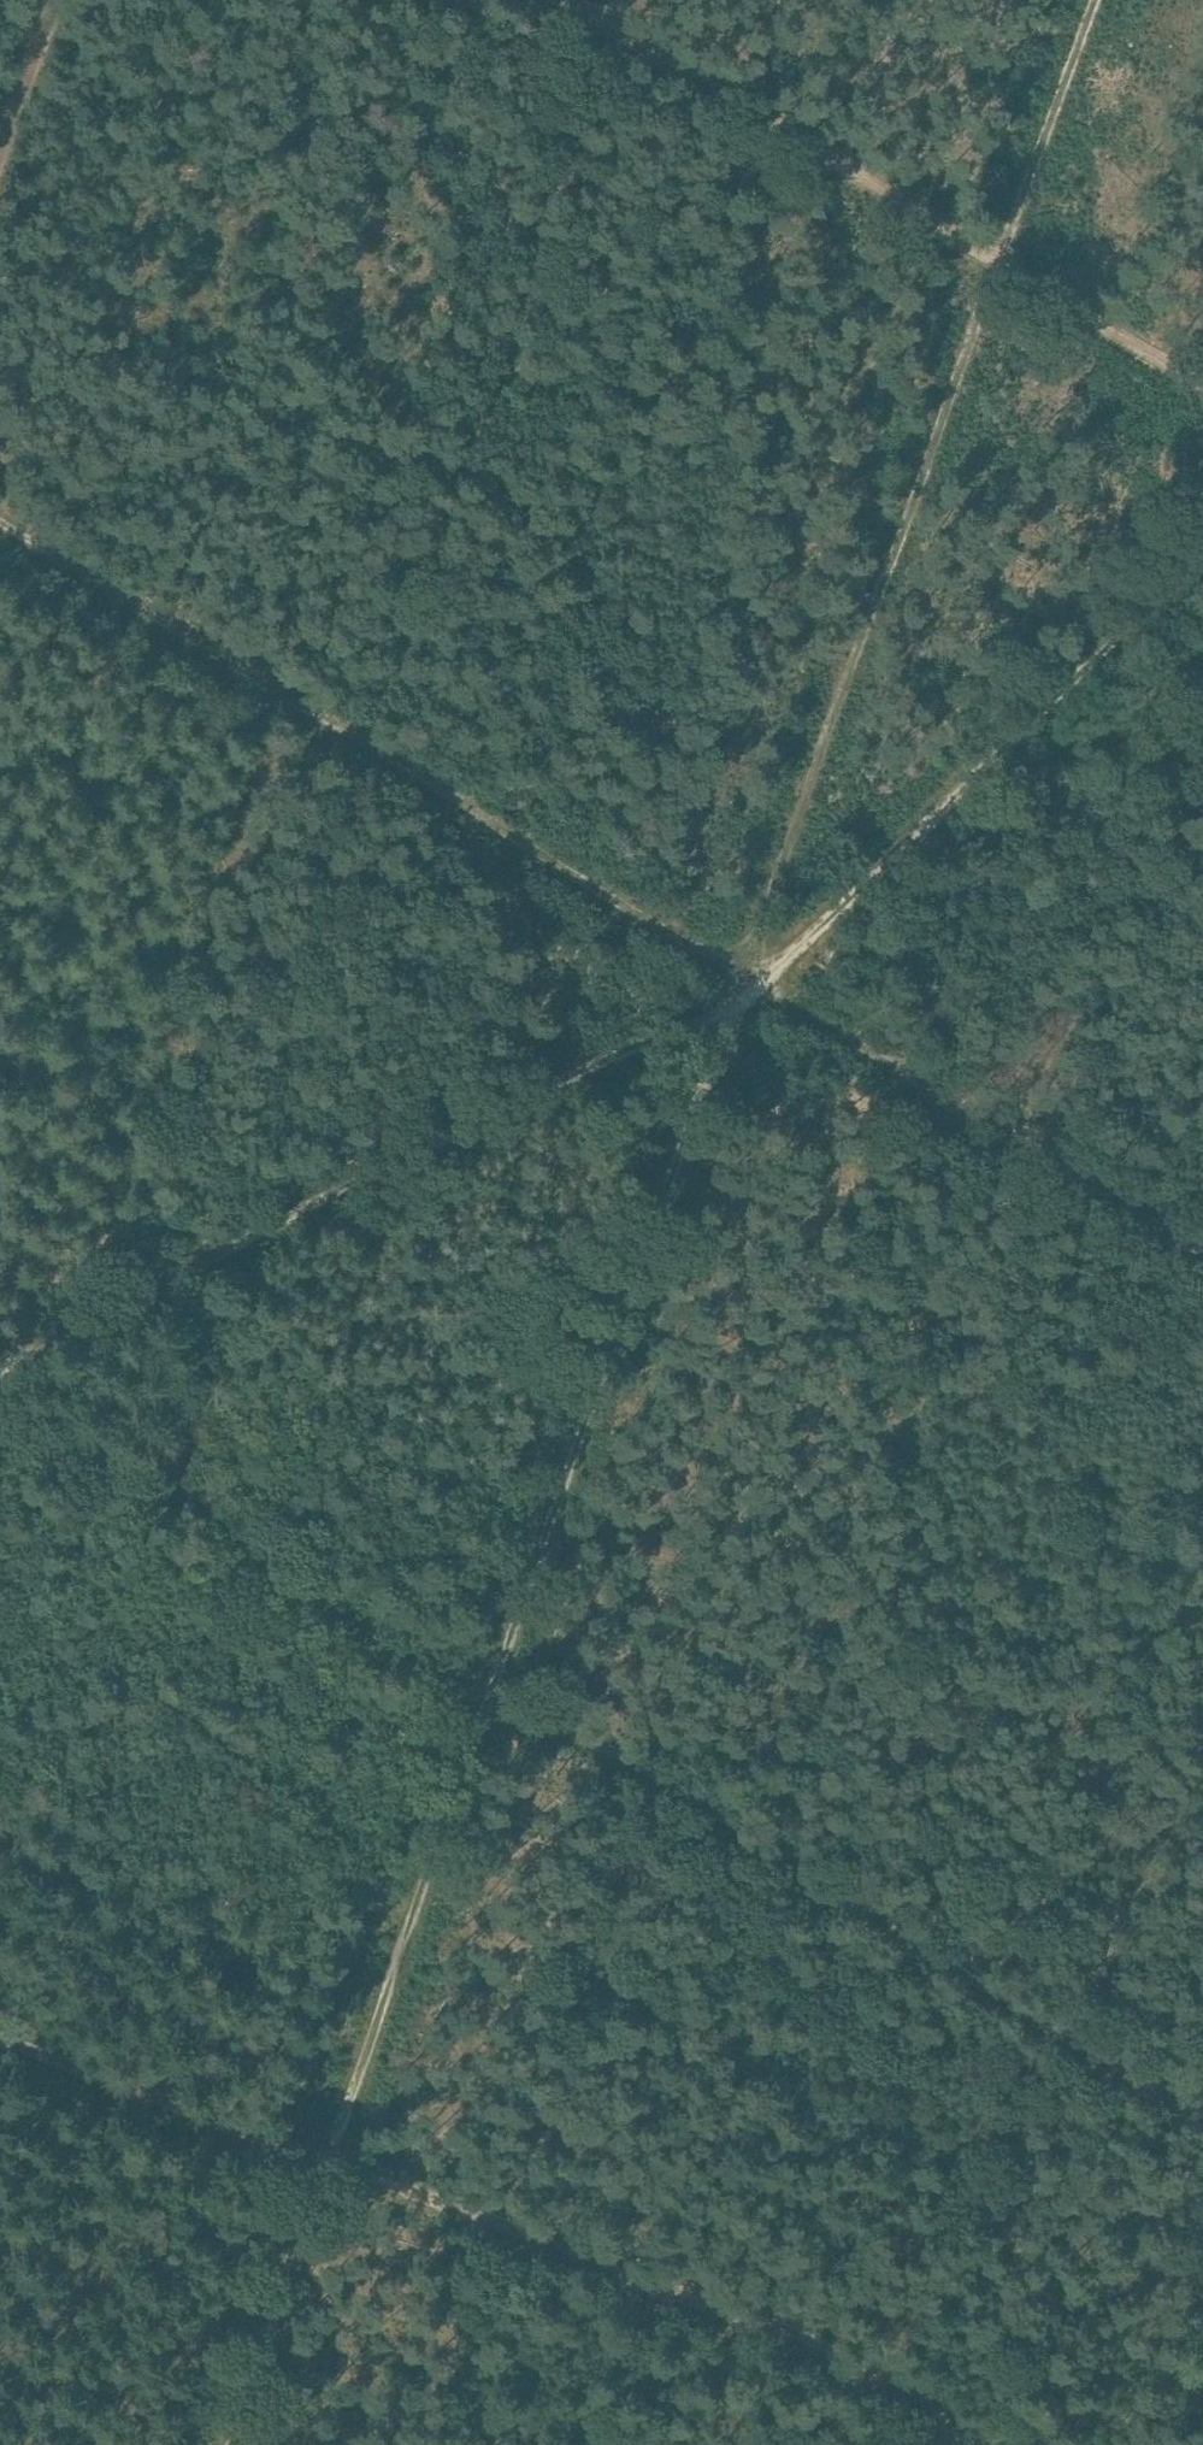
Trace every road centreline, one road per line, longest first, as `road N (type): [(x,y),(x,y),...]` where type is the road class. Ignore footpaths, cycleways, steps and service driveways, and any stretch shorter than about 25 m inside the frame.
road 1 (track): [(958,2444),(943,2419),(914,2404),(283,2161)]

